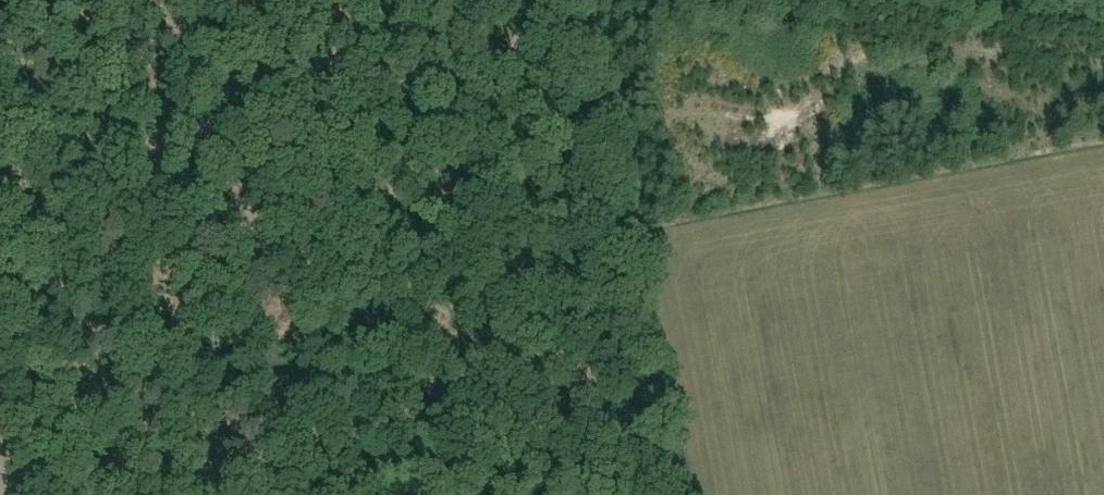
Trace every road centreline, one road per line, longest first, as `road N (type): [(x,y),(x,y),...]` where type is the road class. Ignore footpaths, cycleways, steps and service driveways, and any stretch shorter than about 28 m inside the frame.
road 1 (track): [(579,0),(677,494)]

